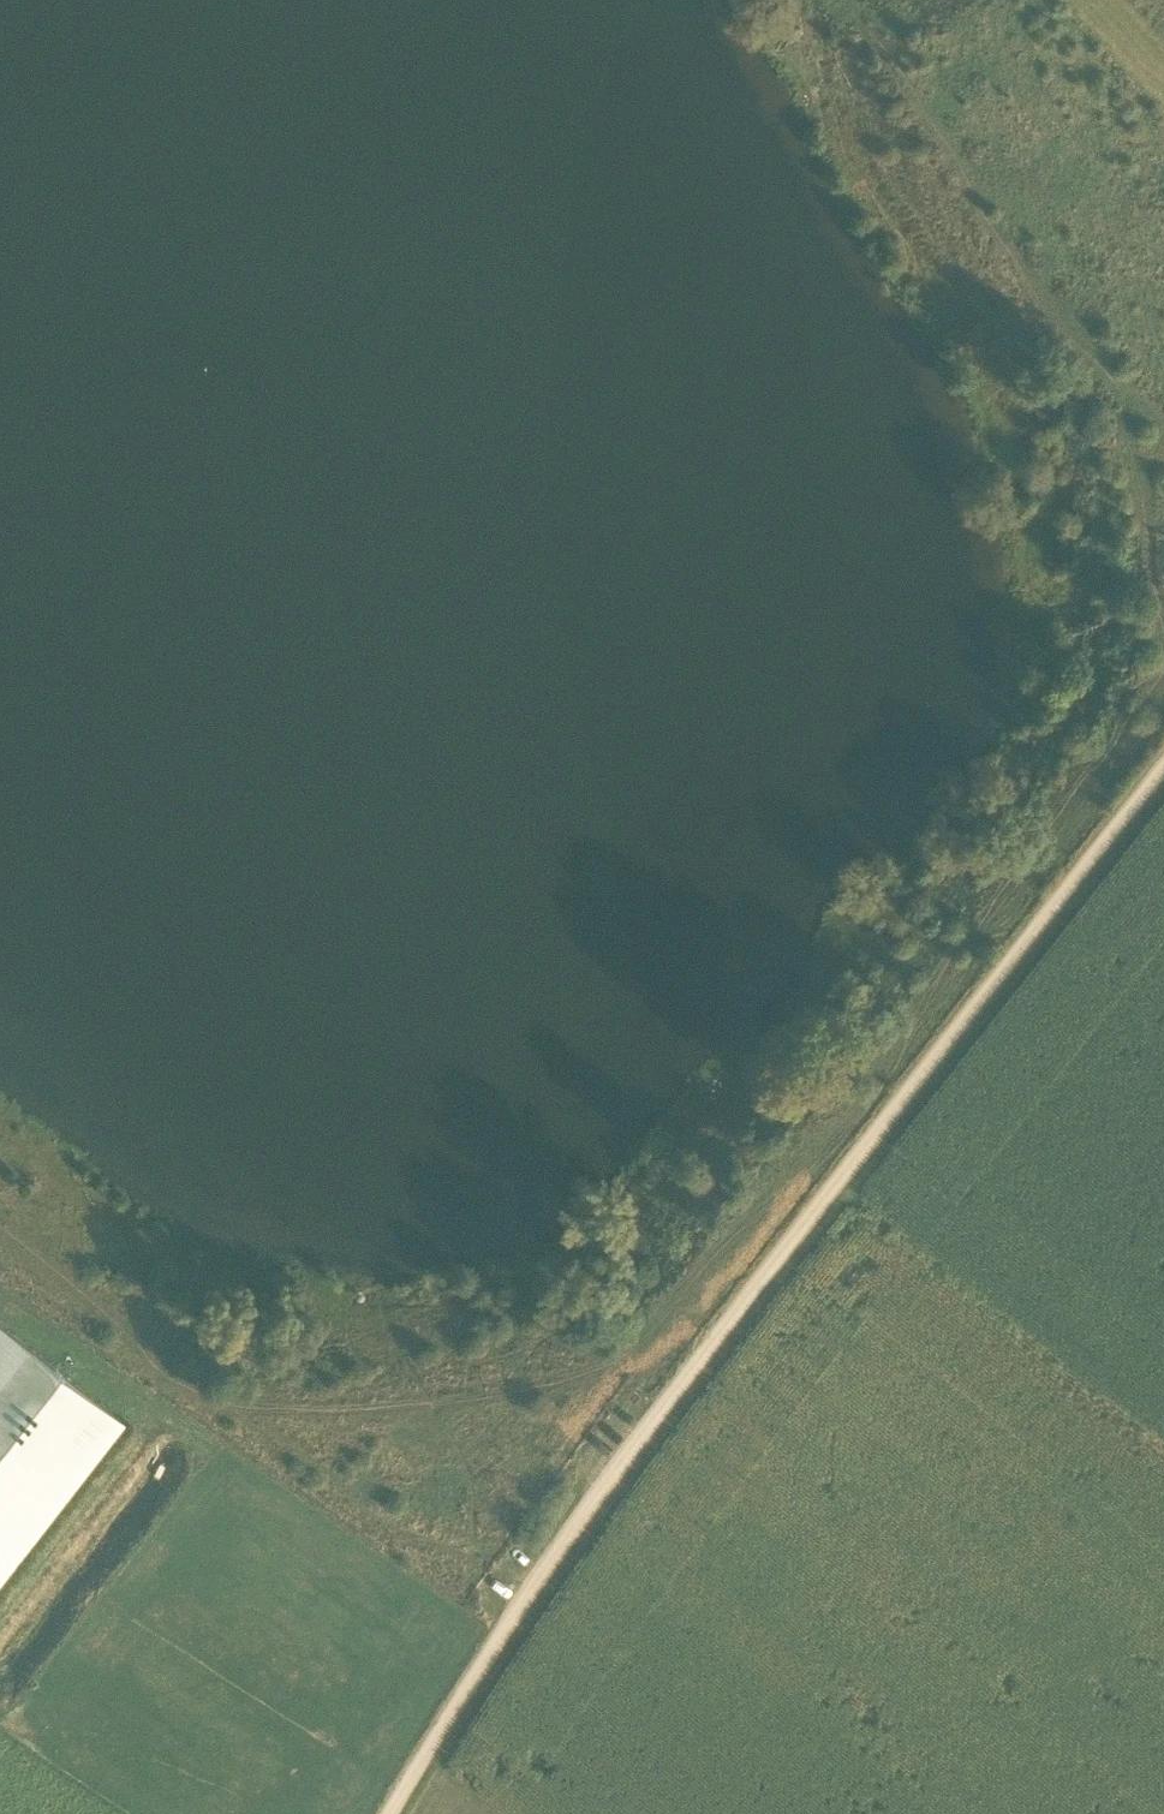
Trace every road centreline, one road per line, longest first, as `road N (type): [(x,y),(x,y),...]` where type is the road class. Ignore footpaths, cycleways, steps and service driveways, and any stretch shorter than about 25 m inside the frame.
road 1 (track): [(1163,774),(659,1412),(510,1620),(390,1813)]

